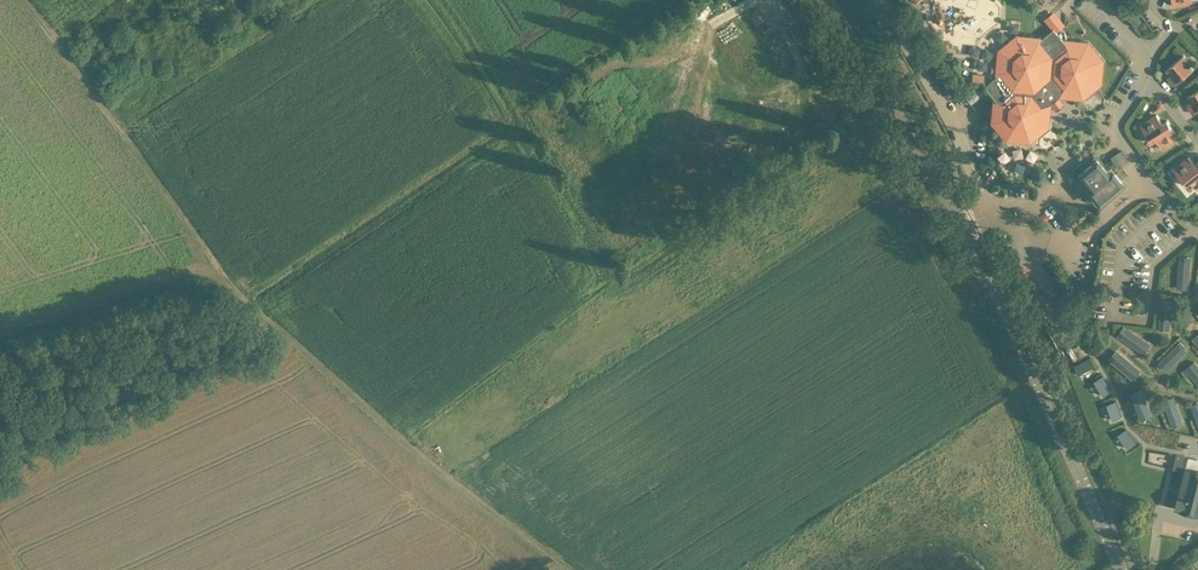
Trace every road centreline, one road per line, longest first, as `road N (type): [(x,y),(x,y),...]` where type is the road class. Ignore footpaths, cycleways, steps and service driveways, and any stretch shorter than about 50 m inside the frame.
road 1 (track): [(26,0),(251,298),(401,439),(573,569)]
road 2 (tertiary): [(1122,569),(963,228),(824,0)]

